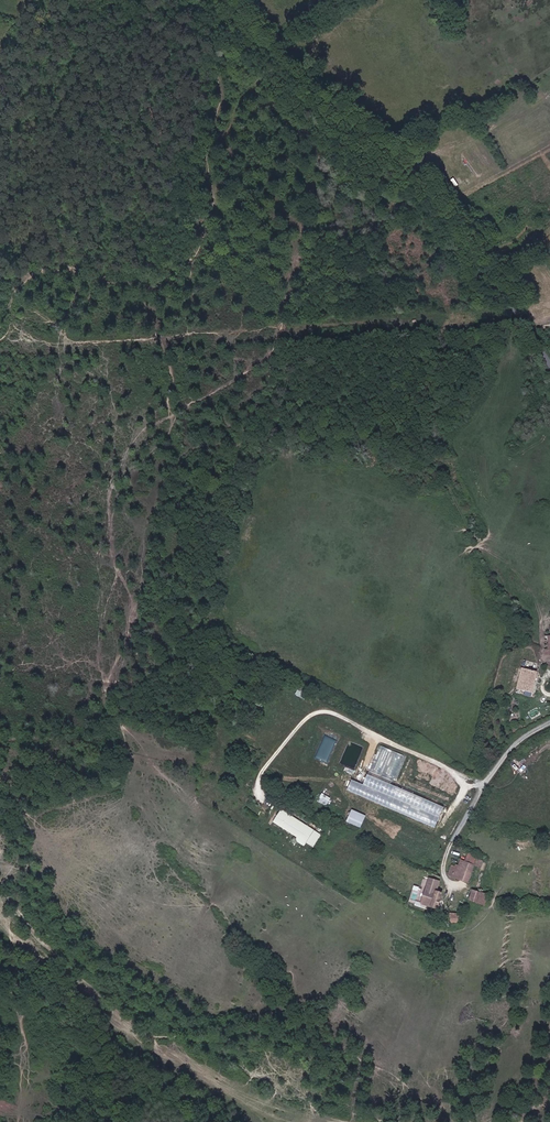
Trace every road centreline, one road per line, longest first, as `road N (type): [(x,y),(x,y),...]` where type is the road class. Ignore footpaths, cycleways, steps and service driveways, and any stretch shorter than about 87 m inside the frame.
road 1 (unclassified): [(549,356),(385,121),(291,42),(255,0)]

